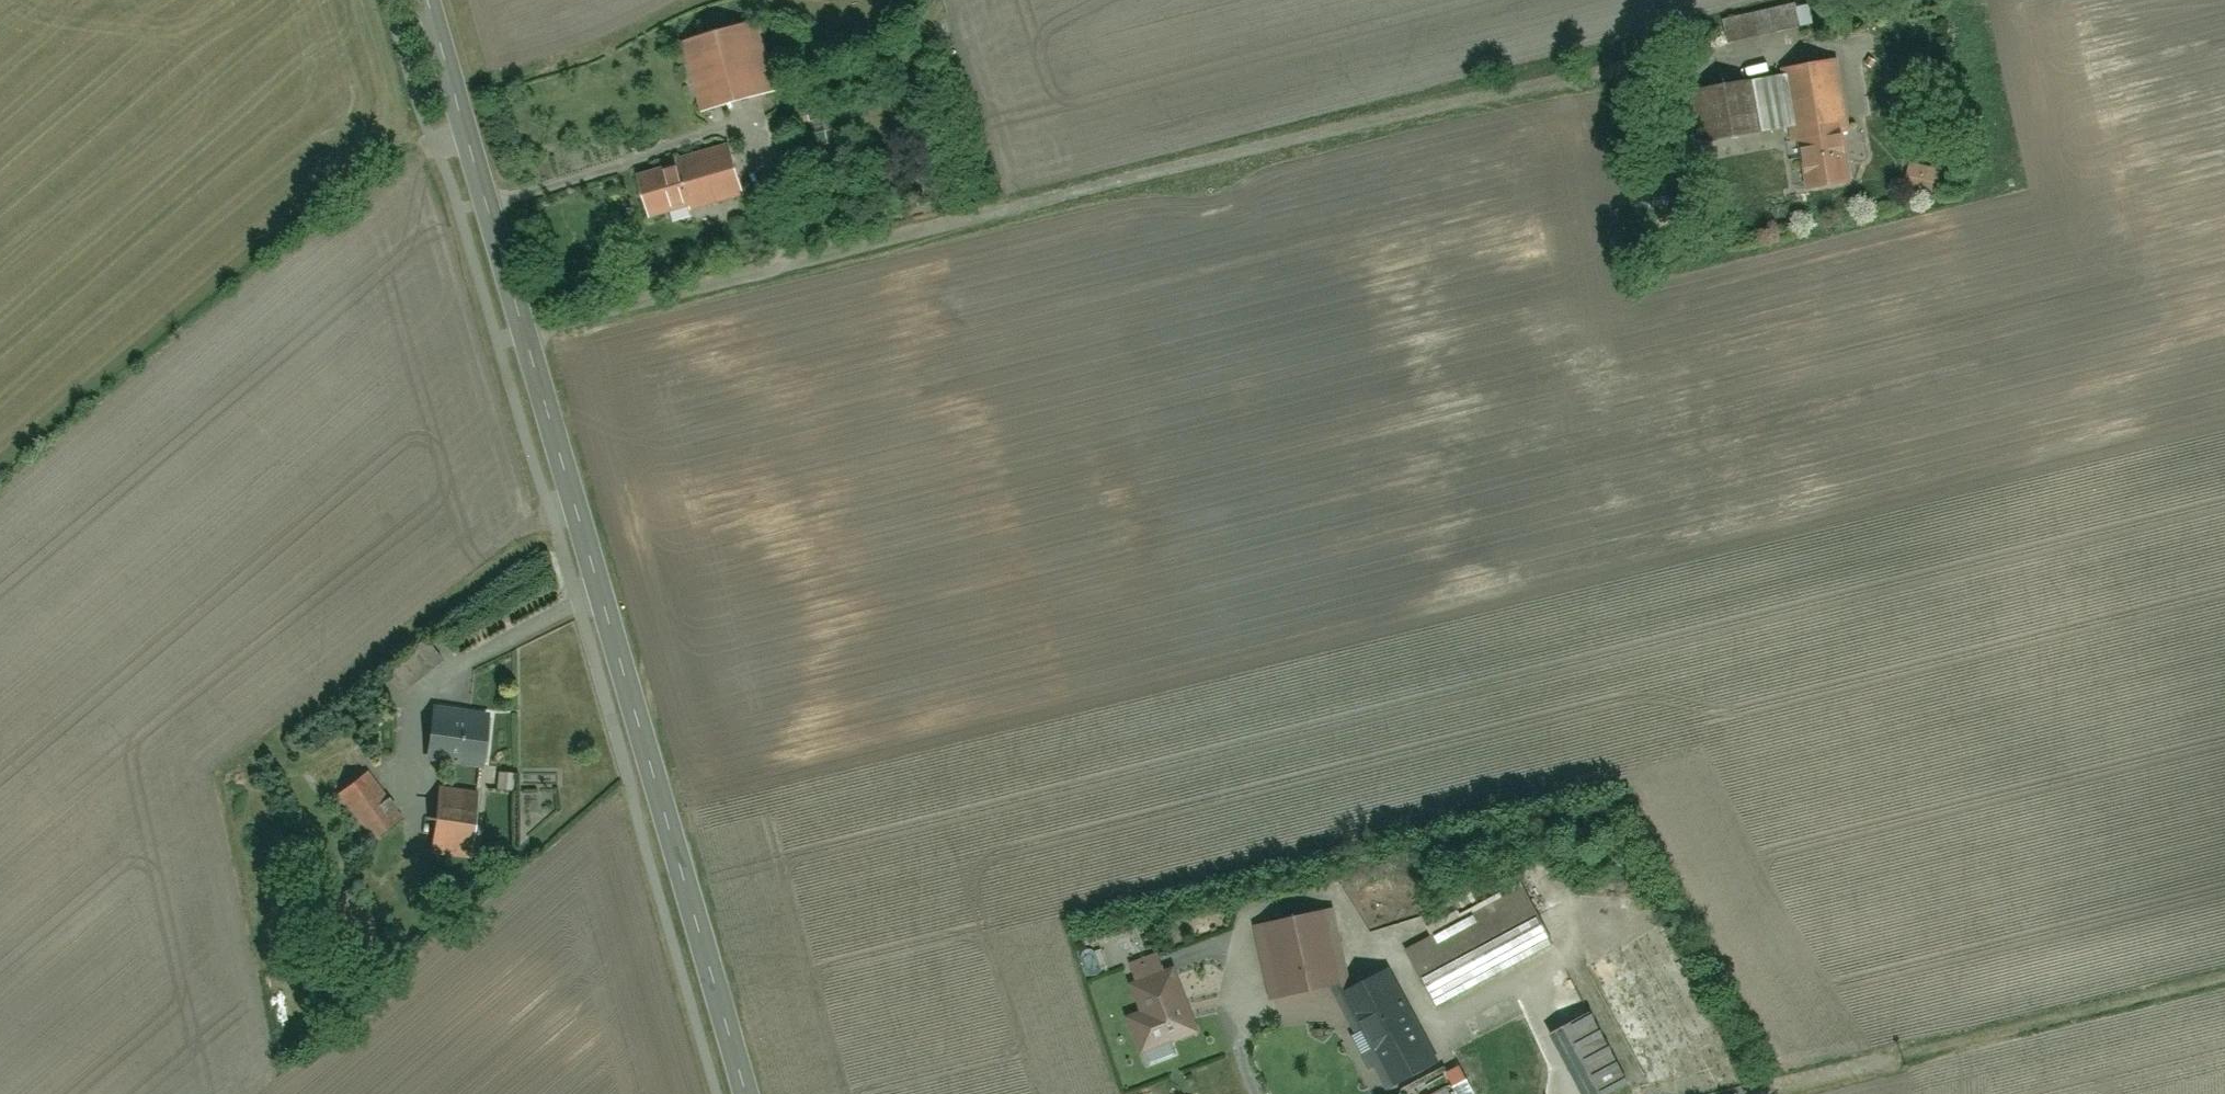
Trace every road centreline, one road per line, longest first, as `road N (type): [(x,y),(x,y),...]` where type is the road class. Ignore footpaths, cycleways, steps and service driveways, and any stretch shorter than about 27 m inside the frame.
road 1 (tertiary): [(427,0),(745,1093)]
road 2 (track): [(526,335),(1616,46)]
road 3 (track): [(1897,1057),(1753,1093)]

